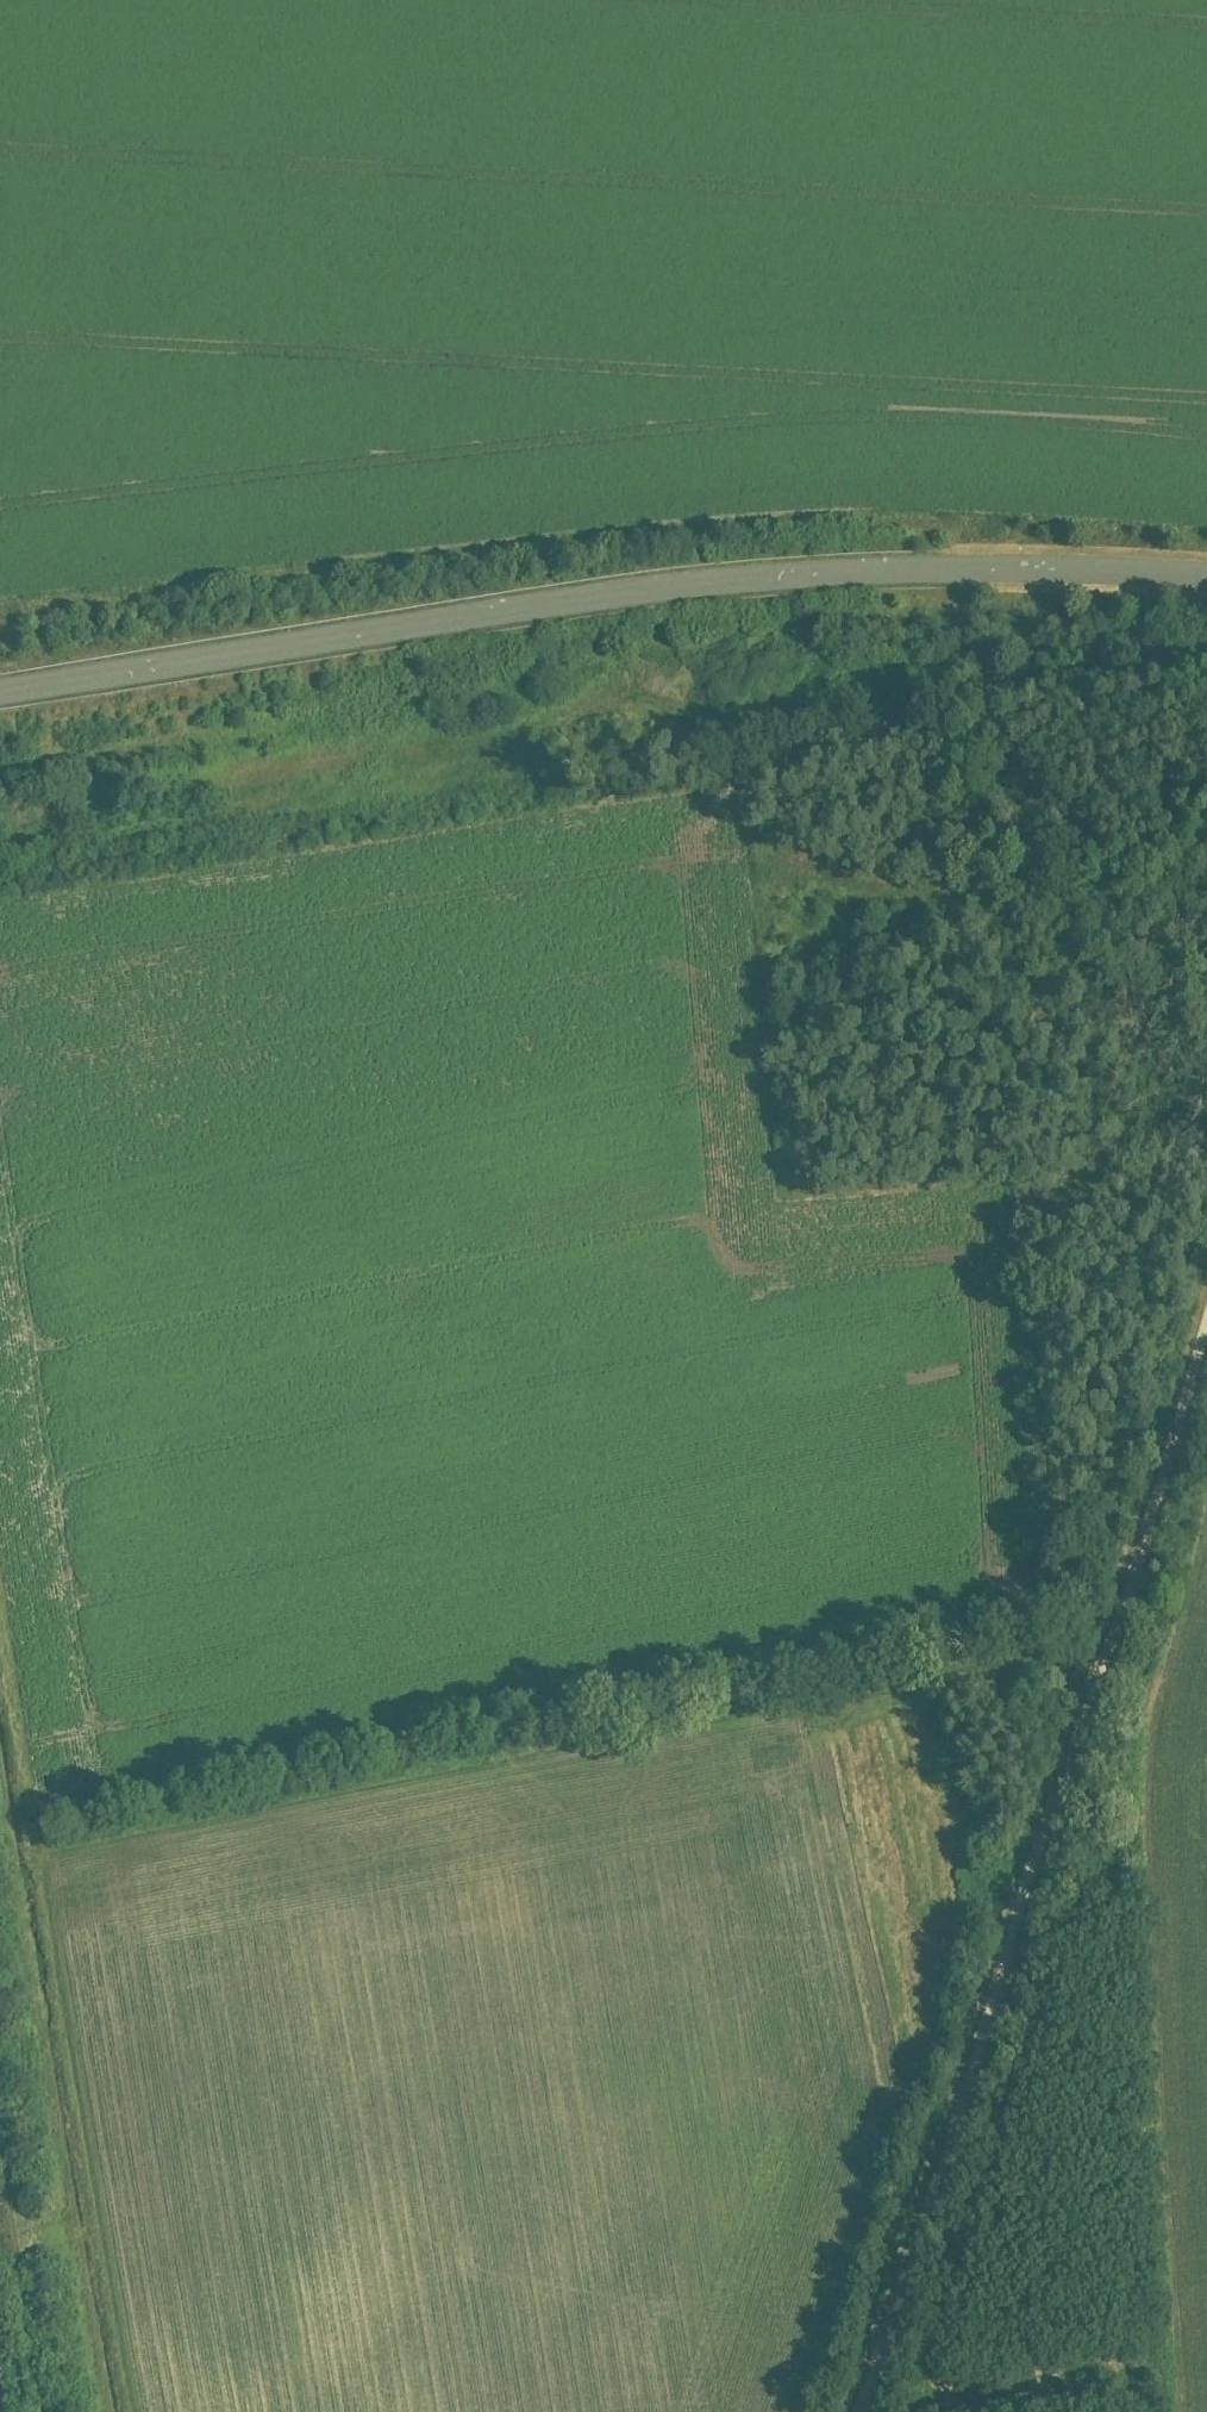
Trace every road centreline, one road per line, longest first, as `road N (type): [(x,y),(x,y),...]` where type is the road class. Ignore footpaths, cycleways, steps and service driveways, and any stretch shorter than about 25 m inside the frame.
road 1 (unclassified): [(0,708),(720,591),(881,576),(1206,580)]
road 2 (track): [(1206,1336),(860,2411)]

